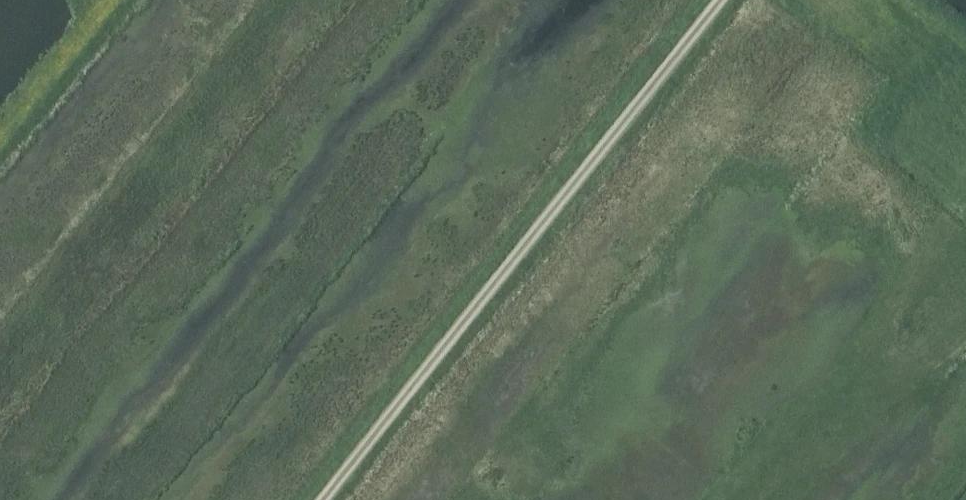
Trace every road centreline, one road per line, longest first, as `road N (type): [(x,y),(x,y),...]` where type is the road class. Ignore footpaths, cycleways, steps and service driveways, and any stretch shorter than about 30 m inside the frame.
road 1 (track): [(725,0),(322,499)]

